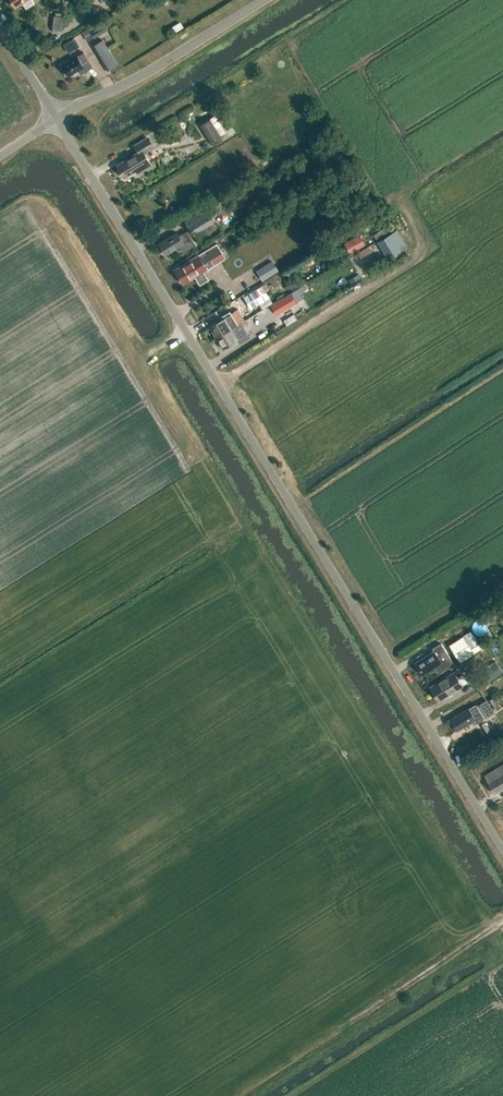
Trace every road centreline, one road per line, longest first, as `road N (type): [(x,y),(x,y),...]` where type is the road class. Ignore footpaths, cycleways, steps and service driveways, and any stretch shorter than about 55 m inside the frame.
road 1 (unclassified): [(502,850),(57,117)]
road 2 (unclassified): [(57,117),(261,0)]

